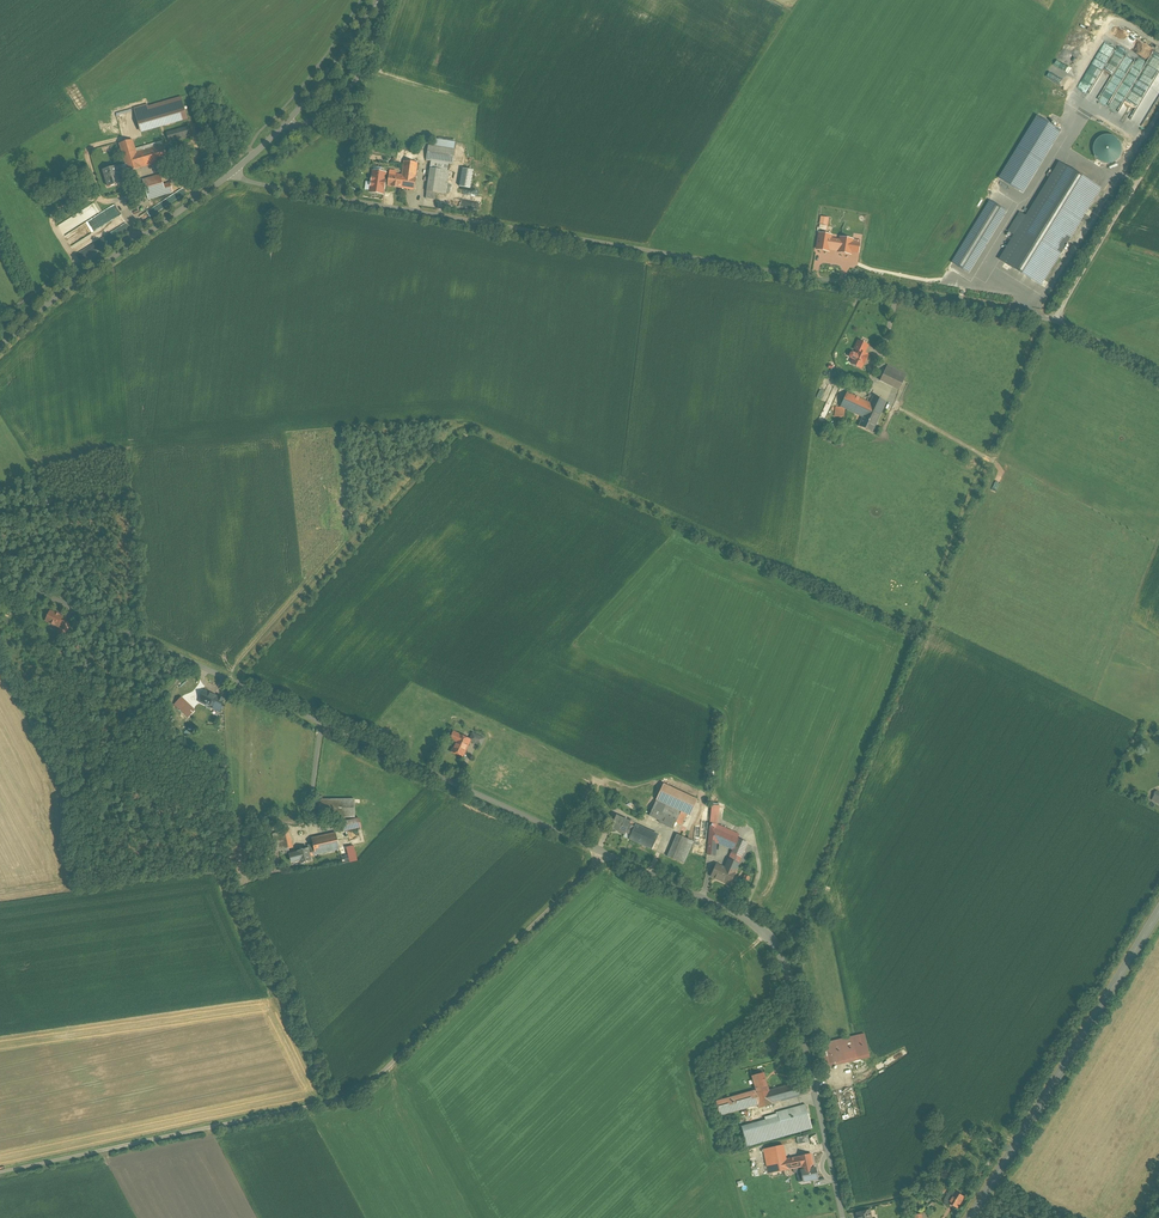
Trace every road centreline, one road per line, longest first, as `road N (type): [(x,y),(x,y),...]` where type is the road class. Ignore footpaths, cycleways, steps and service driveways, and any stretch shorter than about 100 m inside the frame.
road 1 (unclassified): [(233,172),(362,205),(1038,317),(1158,374)]
road 2 (unclassified): [(601,851),(351,1095),(0,1172)]
road 3 (unclassified): [(0,573),(601,851)]
road 4 (unclassified): [(601,851),(736,915),(775,947),(792,989),(842,1217)]
road 5 (primary): [(971,1217),(1158,913)]
road 6 (track): [(187,660),(110,755),(94,809),(91,861),(105,877),(163,871),(184,844)]
road 7 (tertiary): [(0,348),(71,286),(233,172)]
road 8 (tertiary): [(233,172),(318,85),(375,0)]
road 9 (track): [(1053,323),(1137,187),(1117,173)]
road 10 (track): [(995,487),(1001,472),(995,462),(893,405)]

